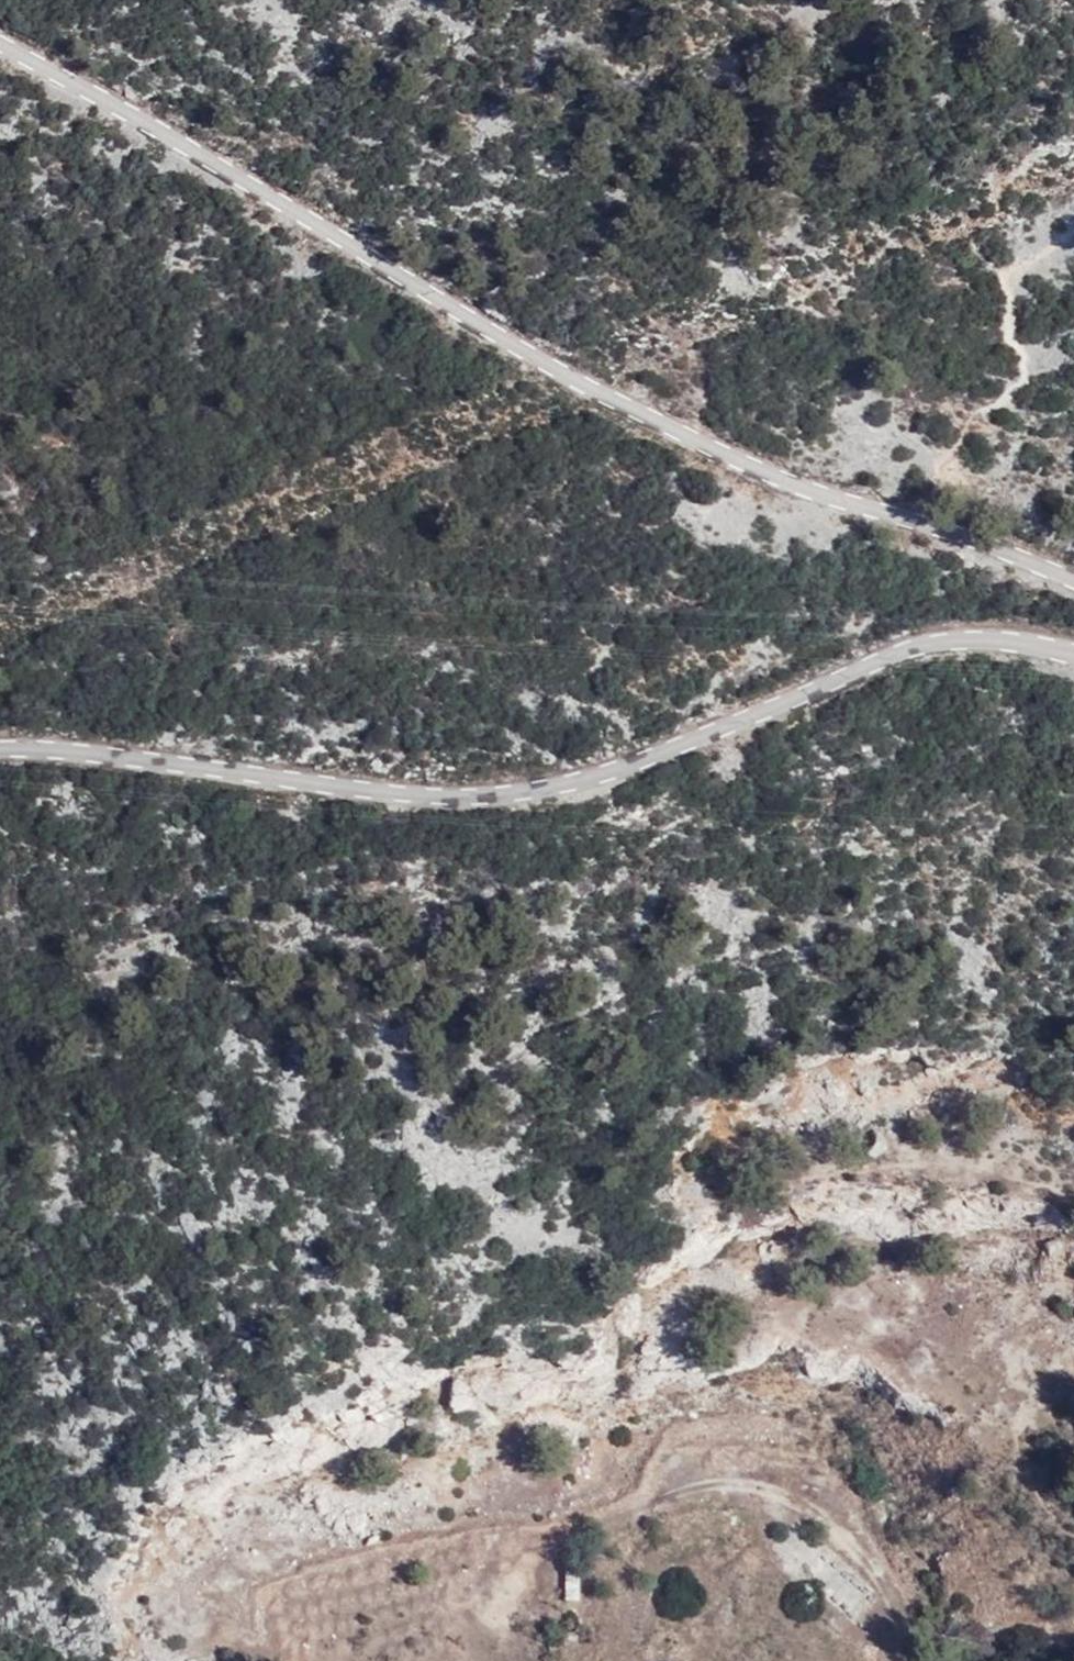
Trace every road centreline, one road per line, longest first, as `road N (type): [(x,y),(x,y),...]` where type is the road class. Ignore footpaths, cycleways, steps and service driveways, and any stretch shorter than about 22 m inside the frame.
road 1 (unclassified): [(1073,577),(710,445),(510,341),(0,44)]
road 2 (unclassified): [(0,752),(476,800),(561,792),(636,771),(906,652),(982,638),(1073,658)]
road 3 (track): [(915,1660),(900,1615),(858,1546),(766,1492)]

